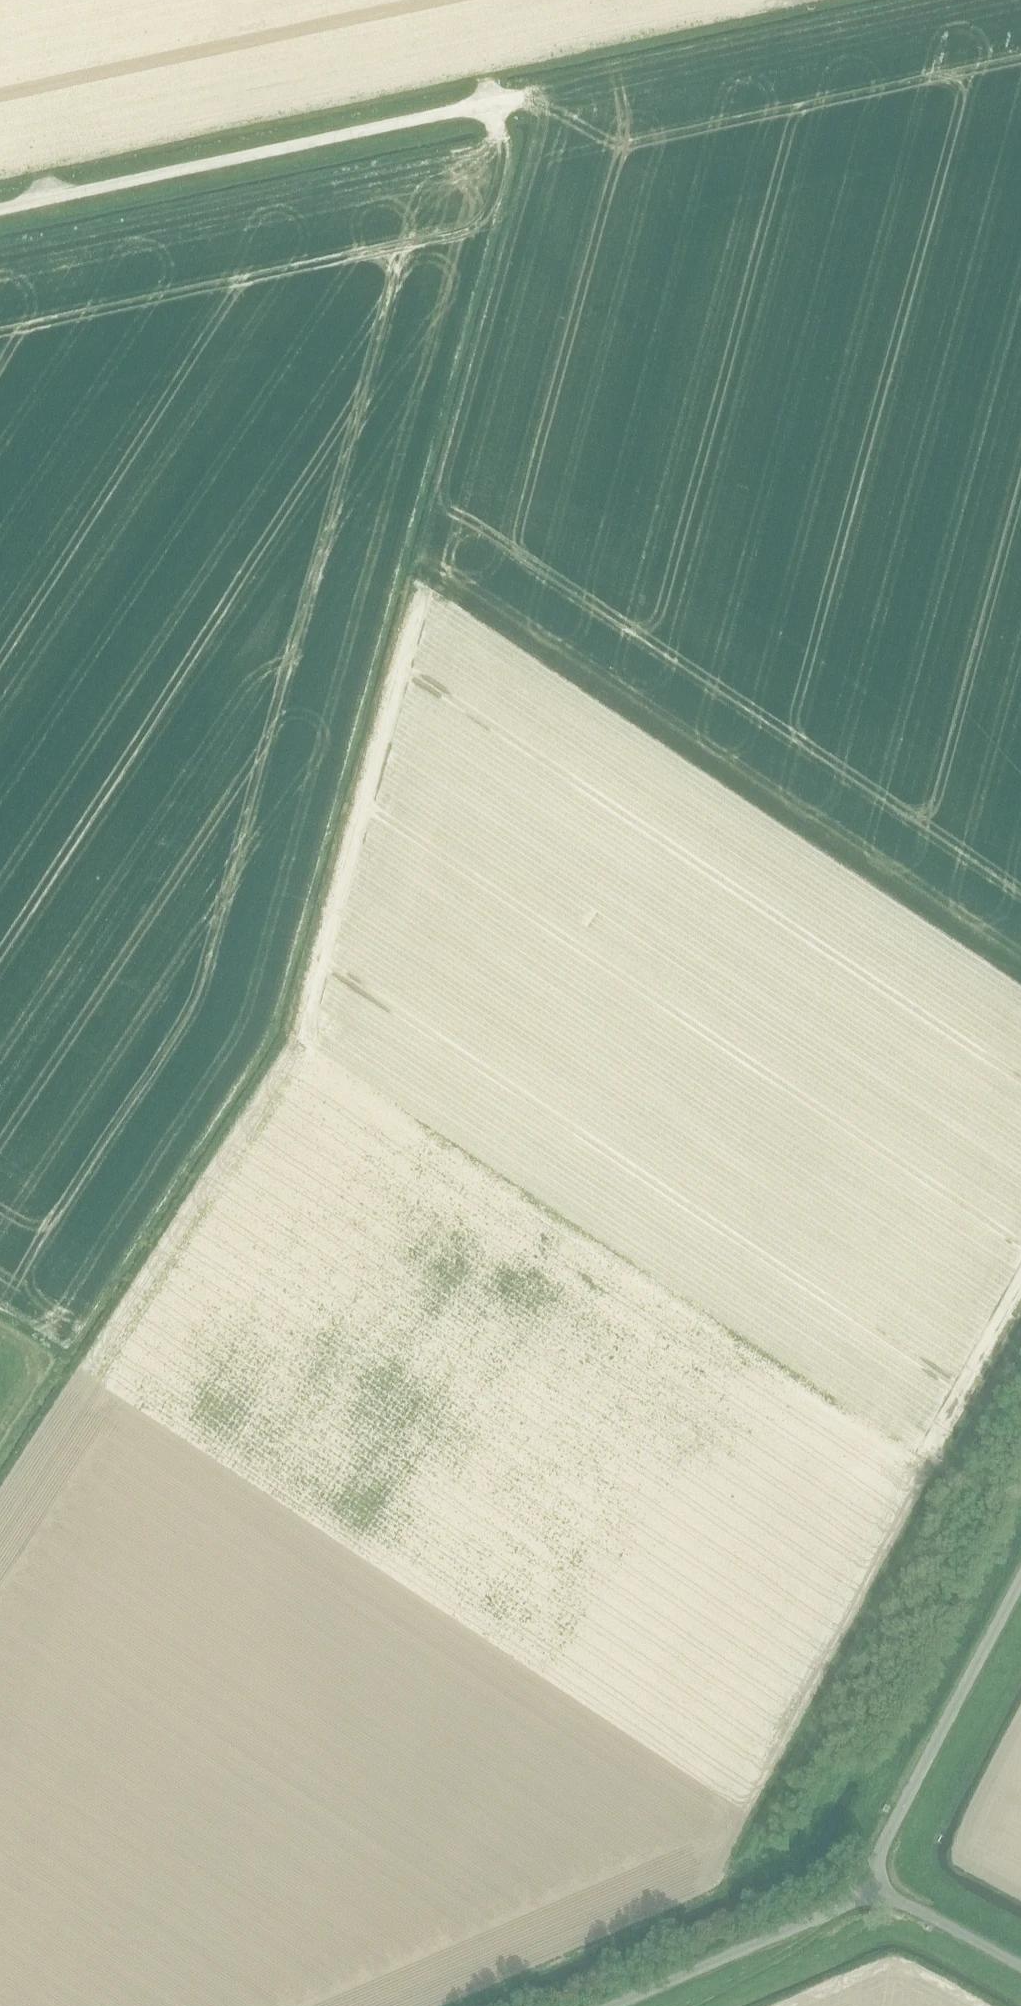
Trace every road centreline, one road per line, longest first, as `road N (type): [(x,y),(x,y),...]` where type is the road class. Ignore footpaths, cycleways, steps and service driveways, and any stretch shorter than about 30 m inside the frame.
road 1 (unclassified): [(867,1879),(1020,1581)]
road 2 (unclassified): [(618,2005),(804,1924),(844,1904),(867,1879)]
road 3 (track): [(695,2005),(820,1936),(844,1904)]
road 4 (unclassified): [(1020,1965),(867,1879)]

